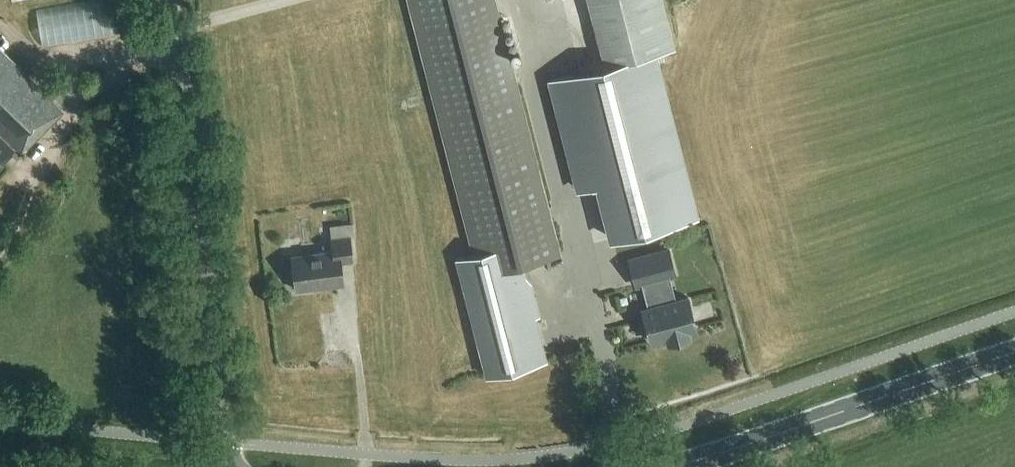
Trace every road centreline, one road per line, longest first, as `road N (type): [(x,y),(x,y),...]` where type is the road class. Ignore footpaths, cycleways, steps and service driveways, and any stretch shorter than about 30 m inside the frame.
road 1 (unclassified): [(223,466),(198,194),(169,0)]
road 2 (primary): [(684,466),(1014,350)]
road 3 (track): [(72,127),(28,175),(26,206),(0,245)]

